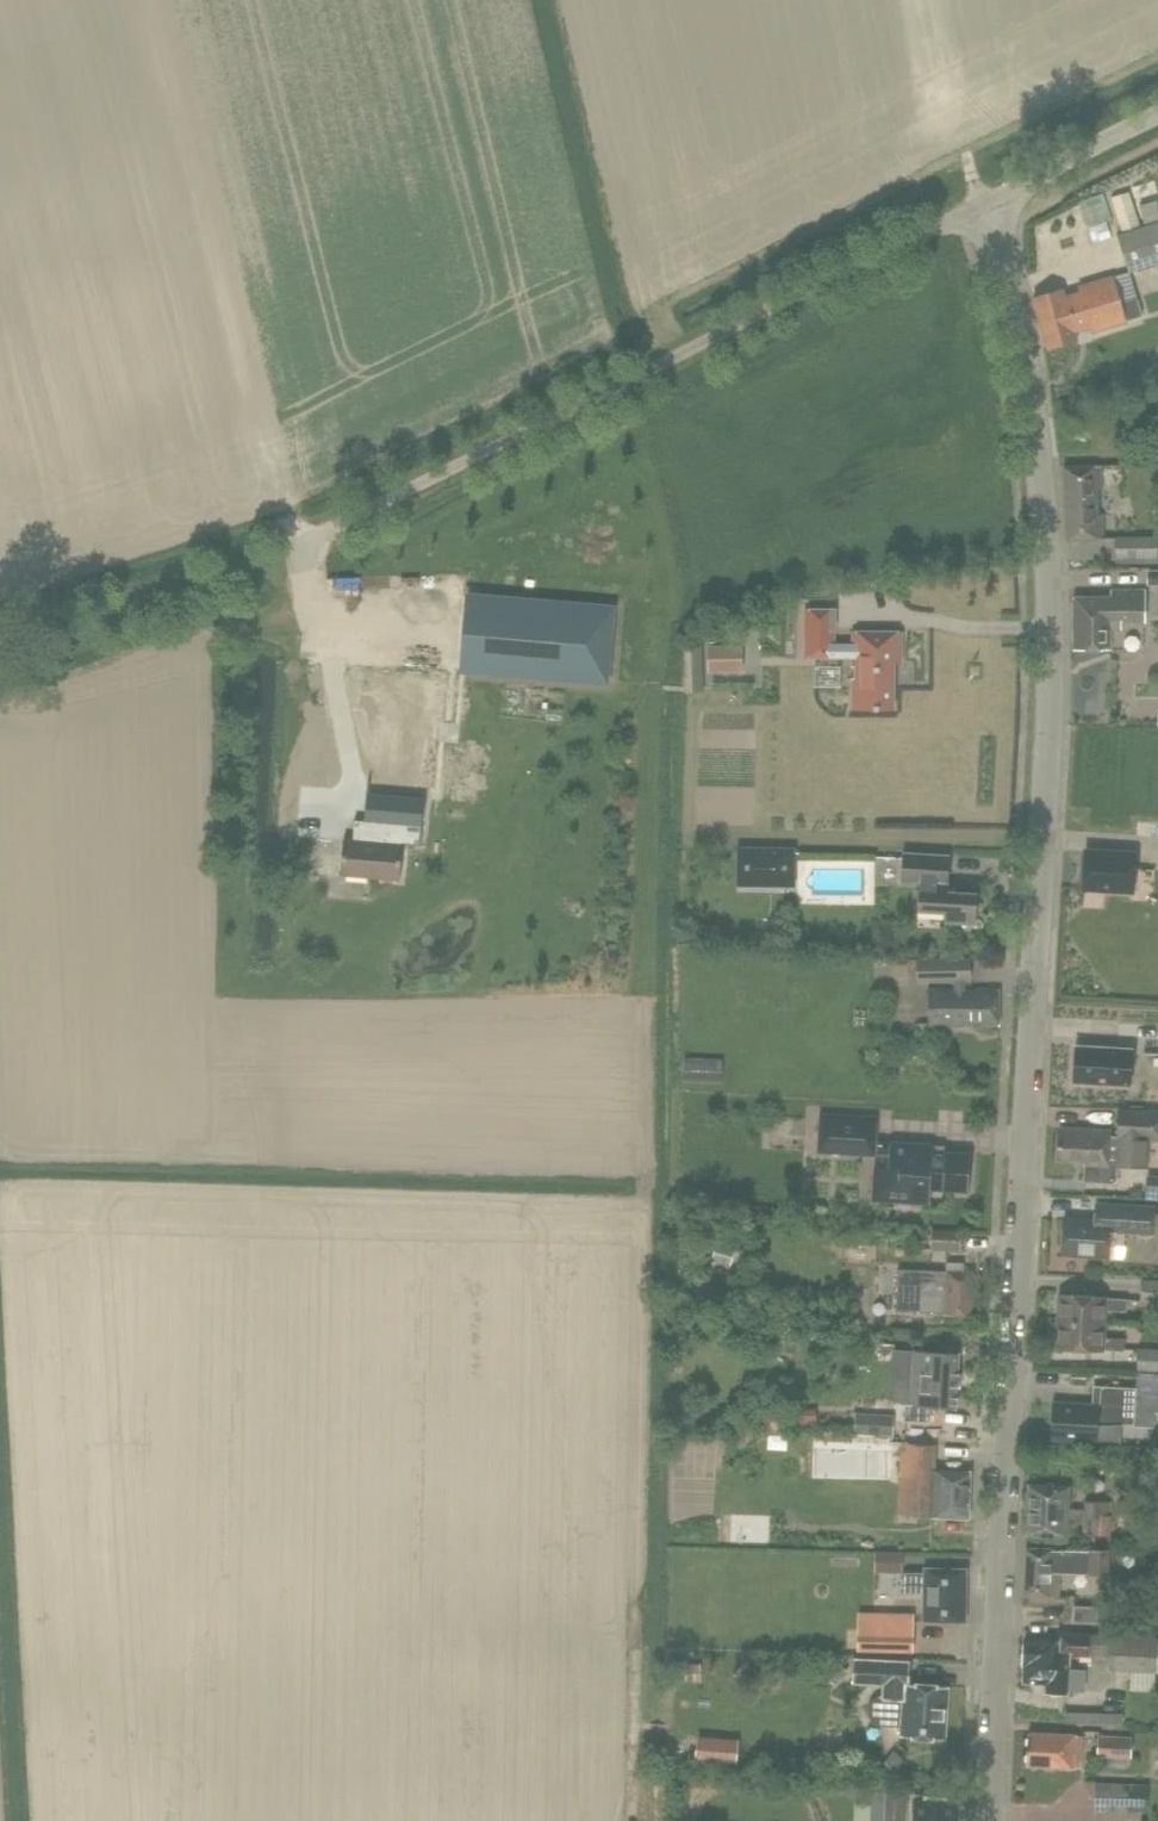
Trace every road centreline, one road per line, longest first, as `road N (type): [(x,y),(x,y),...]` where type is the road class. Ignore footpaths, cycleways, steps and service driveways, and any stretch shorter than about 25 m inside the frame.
road 1 (tertiary): [(985,1820),(1049,626),(1037,425),(986,203),(1157,125)]
road 2 (track): [(152,0),(288,552)]

